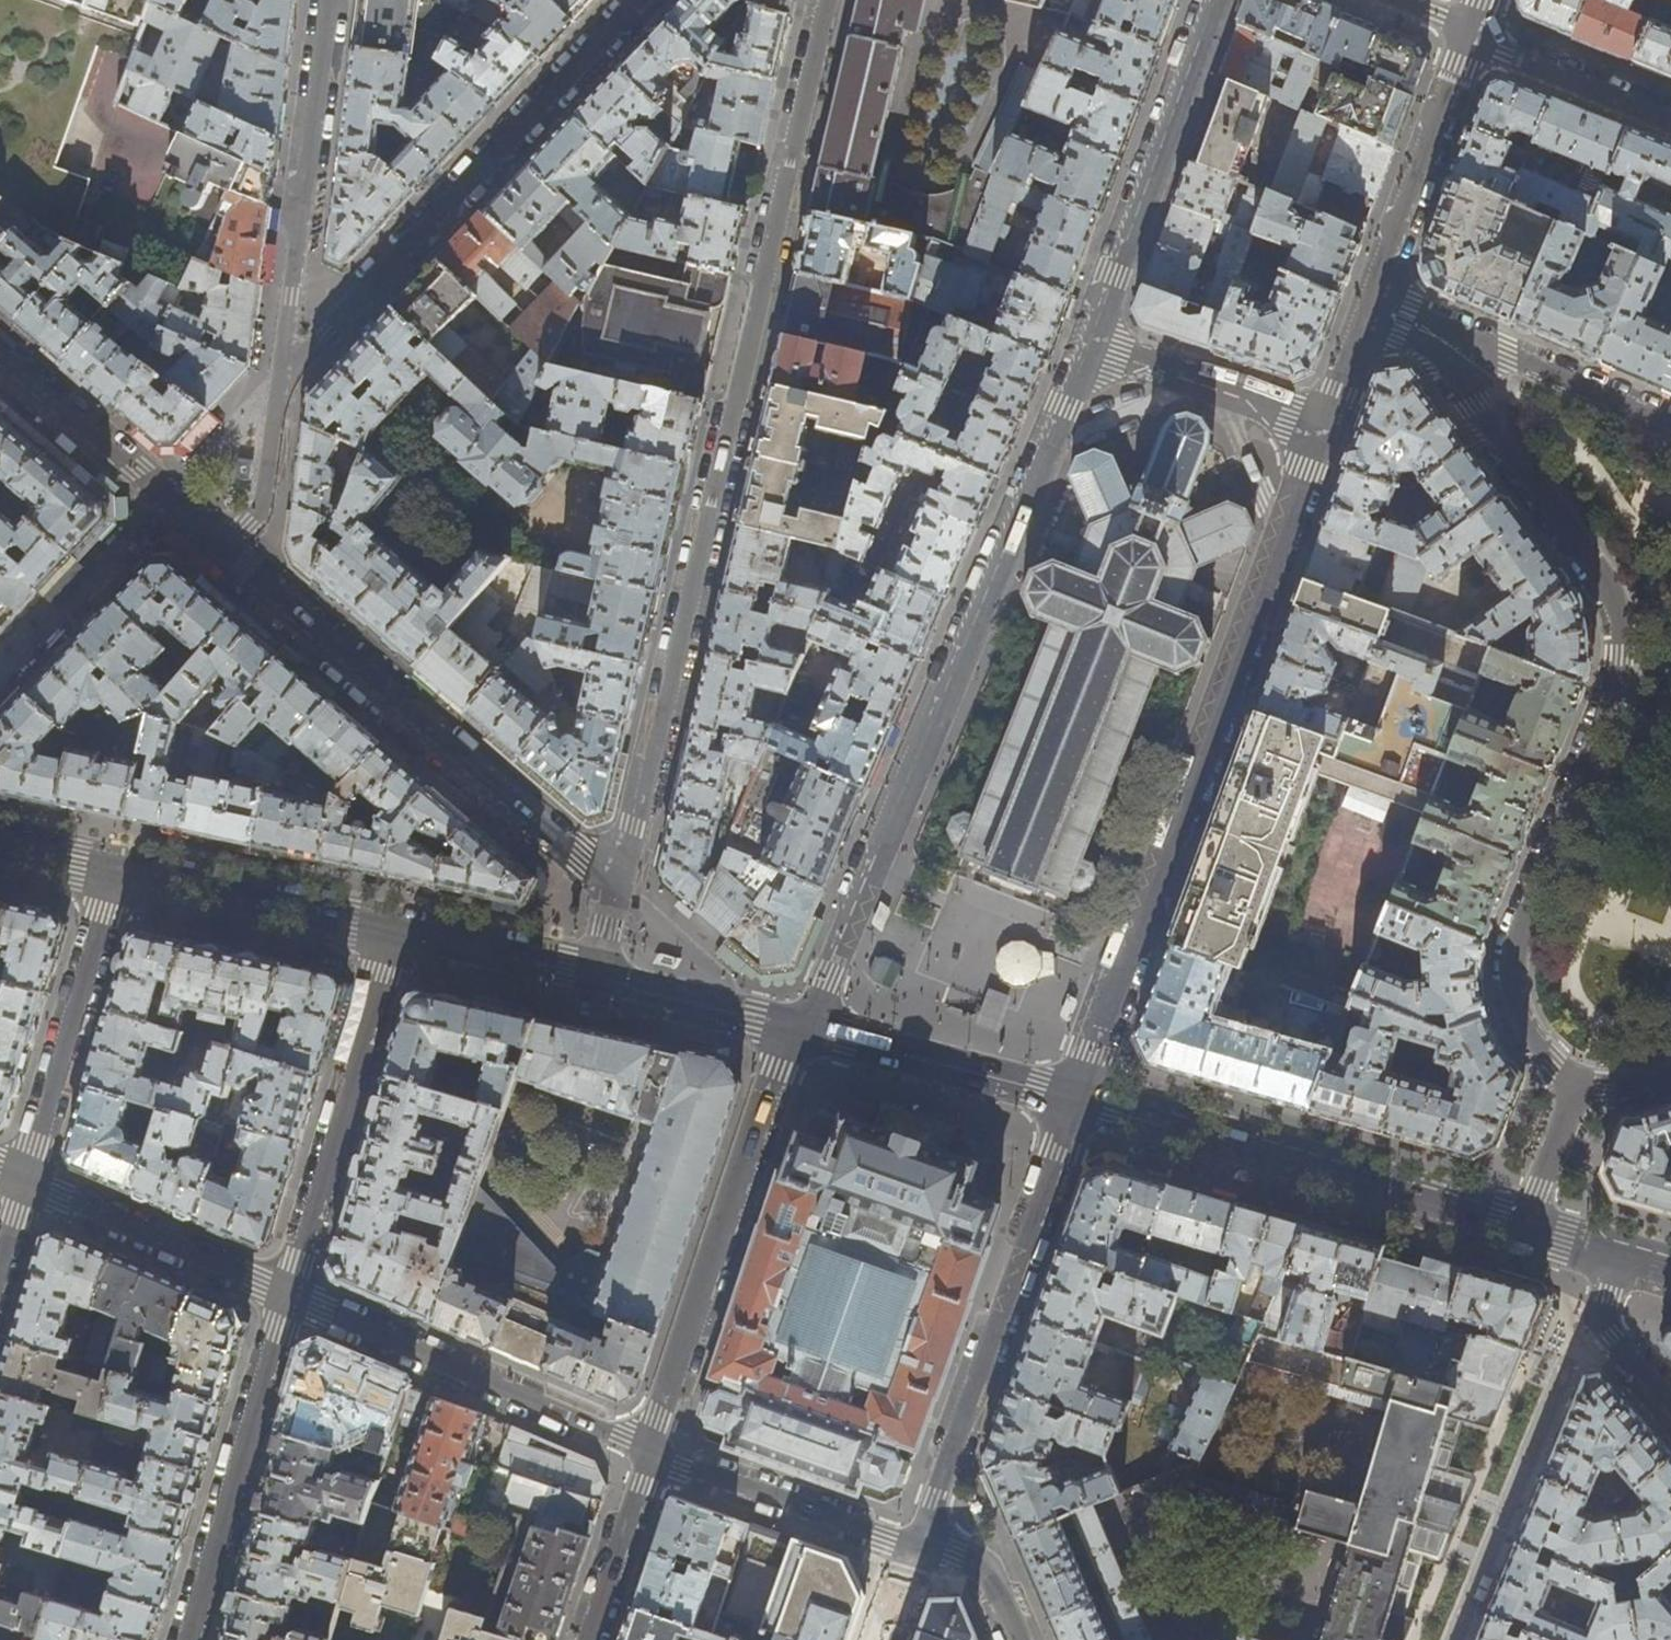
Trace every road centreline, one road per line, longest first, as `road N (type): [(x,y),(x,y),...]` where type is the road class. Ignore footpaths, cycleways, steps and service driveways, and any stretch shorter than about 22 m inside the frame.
road 1 (residential): [(1371,286),(1476,405),(1596,573),(1618,628),(1614,692),(1516,944),(1514,987),(1525,1028),(1576,1084)]
road 2 (residential): [(617,884),(827,0)]
road 3 (residential): [(800,1026),(1091,345)]
road 4 (residential): [(1320,425),(1079,1106)]
road 5 (residential): [(617,884),(223,554)]
road 6 (residential): [(638,0),(290,360)]
road 7 (residential): [(1079,1106),(917,1545)]
road 8 (secondary): [(1079,1106),(1528,1225)]
road 9 (residential): [(649,1453),(800,1026)]
road 10 (residential): [(286,1297),(649,1453)]
road 11 (residential): [(393,937),(286,1297)]
road 12 (residential): [(1091,345),(1220,0)]
road 13 (residential): [(330,0),(290,298),(290,360)]
road 14 (residential): [(286,1297),(189,1639)]
road 15 (residential): [(1670,427),(1371,286)]
road 16 (residential): [(26,1179),(115,876)]
road 17 (residential): [(223,554),(0,359)]
road 18 (secondary): [(800,1026),(1079,1106)]
road 19 (residential): [(26,1179),(286,1297)]
road 20 (secondary): [(115,876),(393,937)]
road 21 (residential): [(649,1453),(917,1545)]
road 22 (residential): [(1471,34),(1371,286)]
road 23 (residential): [(1091,345),(1320,425)]
road 24 (residential): [(1471,34),(1670,117)]
road 25 (residential): [(290,360),(261,517),(223,554)]
road 26 (secondary): [(594,981),(800,1026)]
road 27 (secondary): [(393,937),(594,981)]
road 28 (residential): [(592,1639),(649,1453)]
road 29 (residential): [(1617,1255),(1604,1294),(1611,1336),(1670,1405)]
road 30 (residential): [(1576,1084),(1528,1225)]
road 31 (residential): [(1371,286),(1320,425)]
road 32 (residential): [(917,1545),(960,1550),(977,1564),(1010,1639)]

